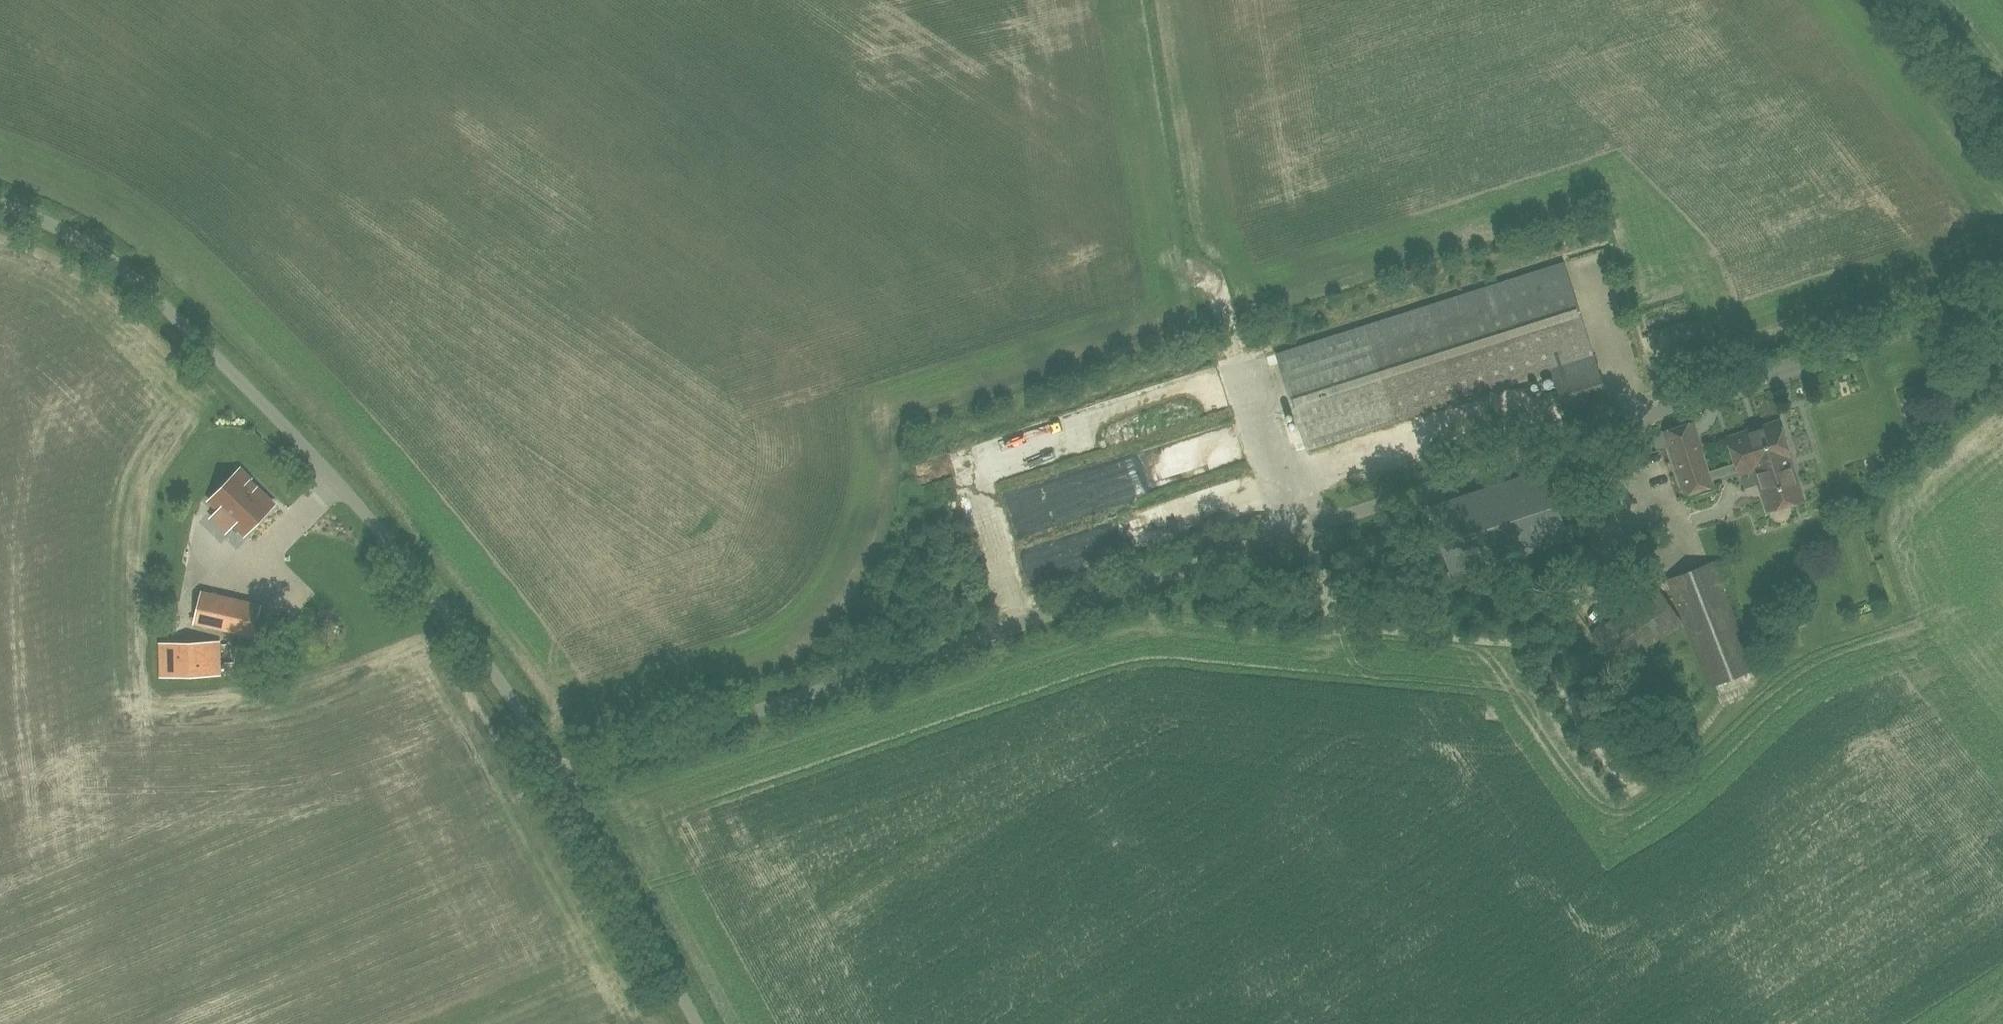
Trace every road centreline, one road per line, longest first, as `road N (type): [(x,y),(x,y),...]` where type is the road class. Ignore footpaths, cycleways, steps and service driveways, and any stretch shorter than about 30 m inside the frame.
road 1 (unclassified): [(694,1023),(562,779),(398,554),(329,473),(129,279),(83,244),(0,206)]
road 2 (unclassified): [(2002,113),(1911,0)]

